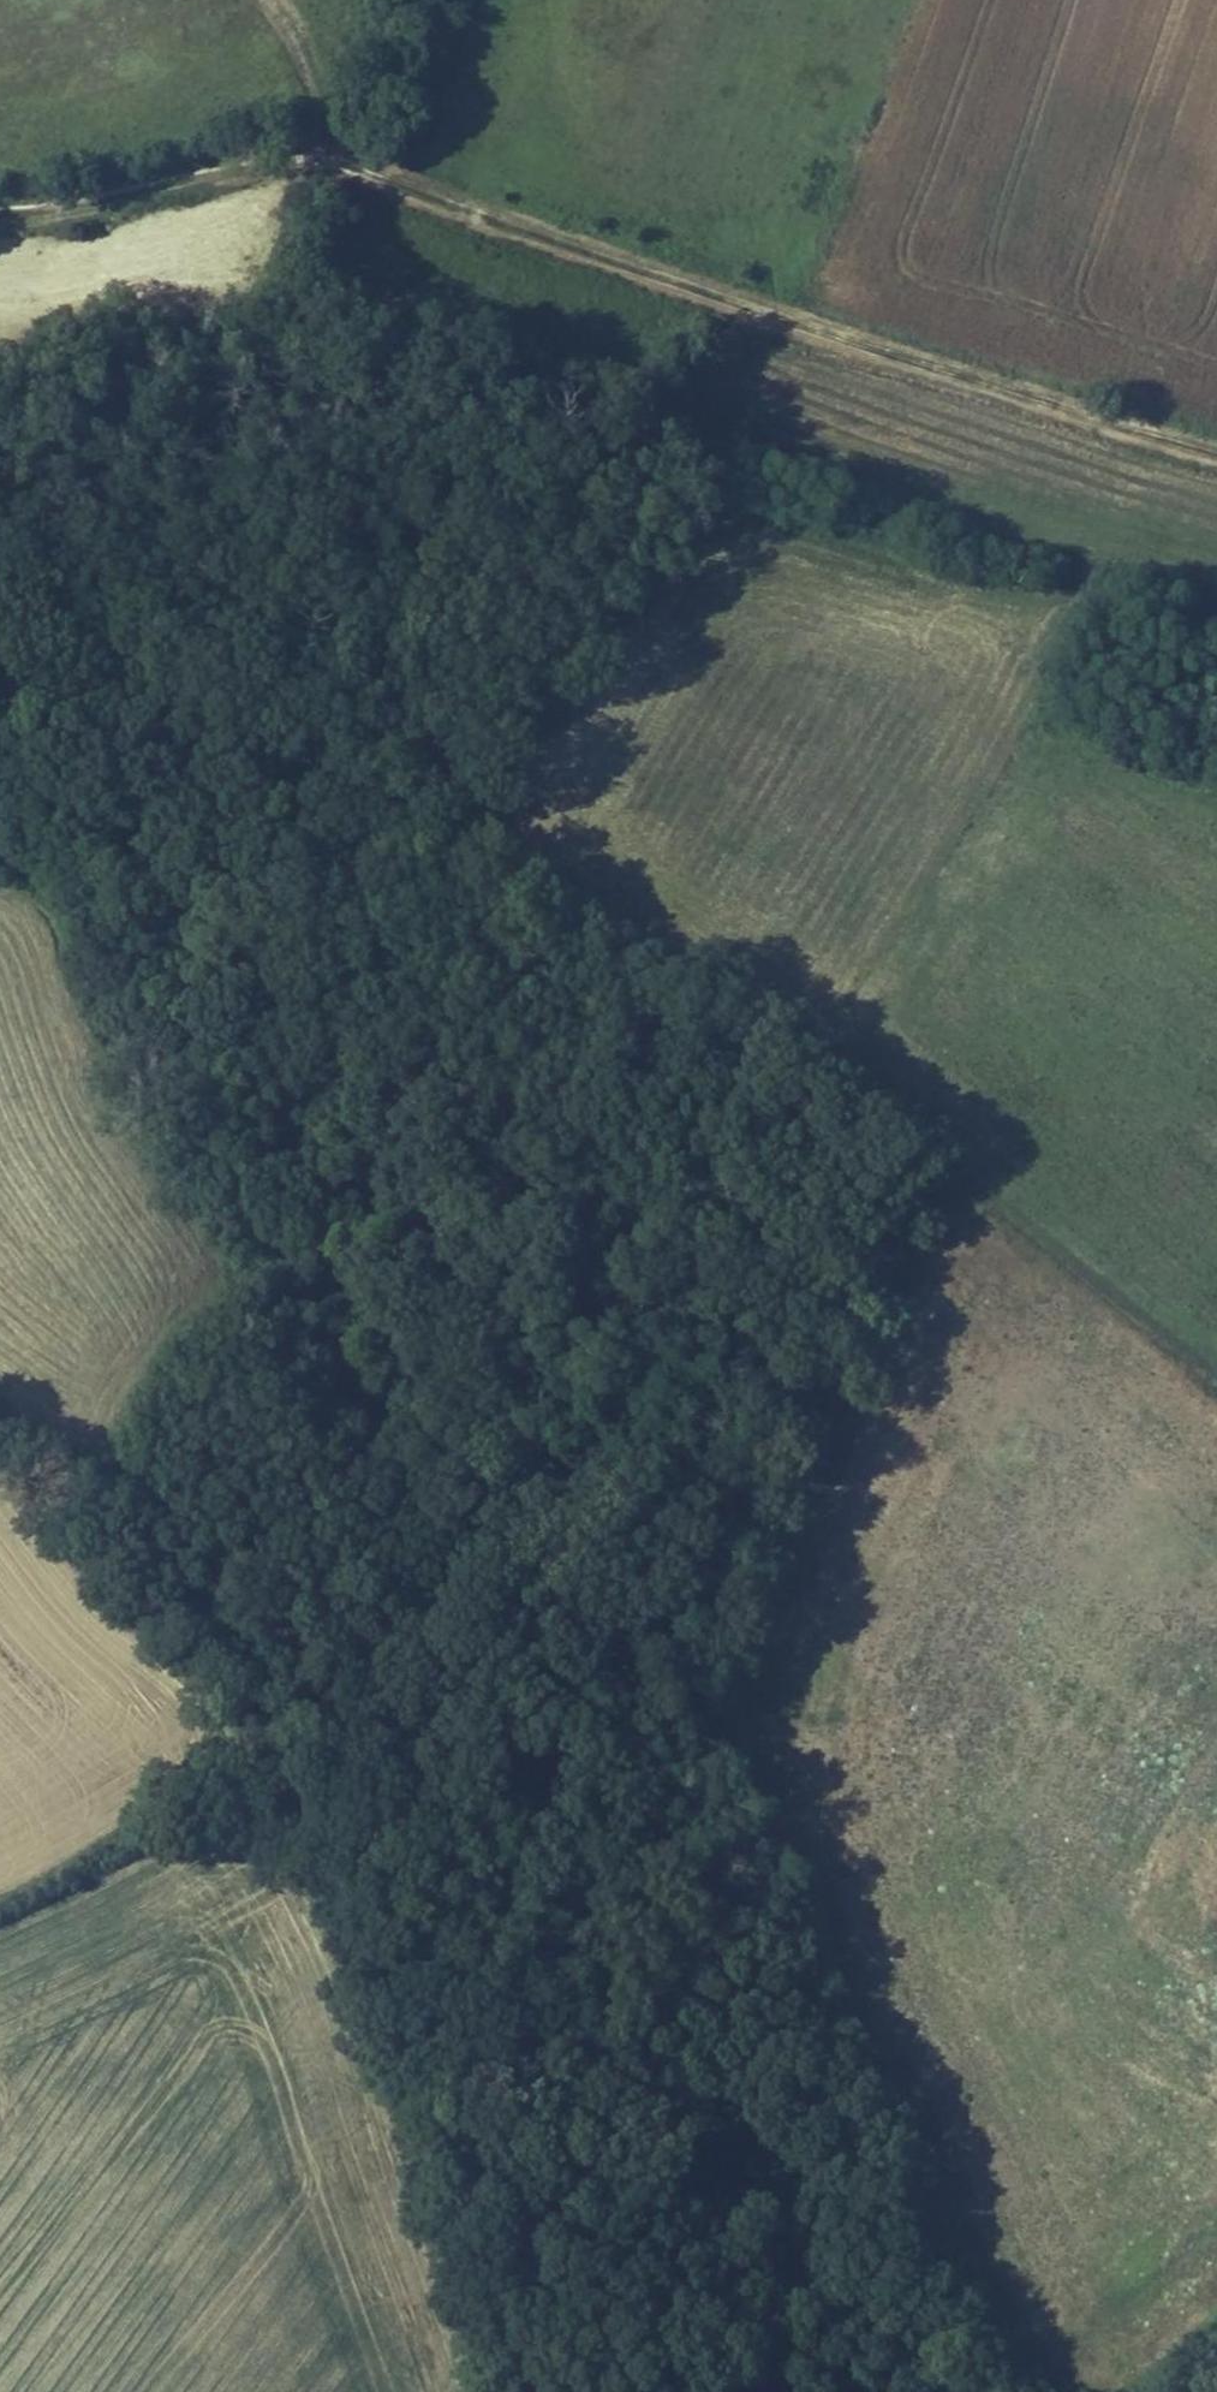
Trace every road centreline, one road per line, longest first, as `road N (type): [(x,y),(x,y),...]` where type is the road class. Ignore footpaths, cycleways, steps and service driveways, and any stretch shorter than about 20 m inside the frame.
road 1 (track): [(1216,451),(732,302),(367,171),(320,161),(277,158),(61,207),(0,210)]

